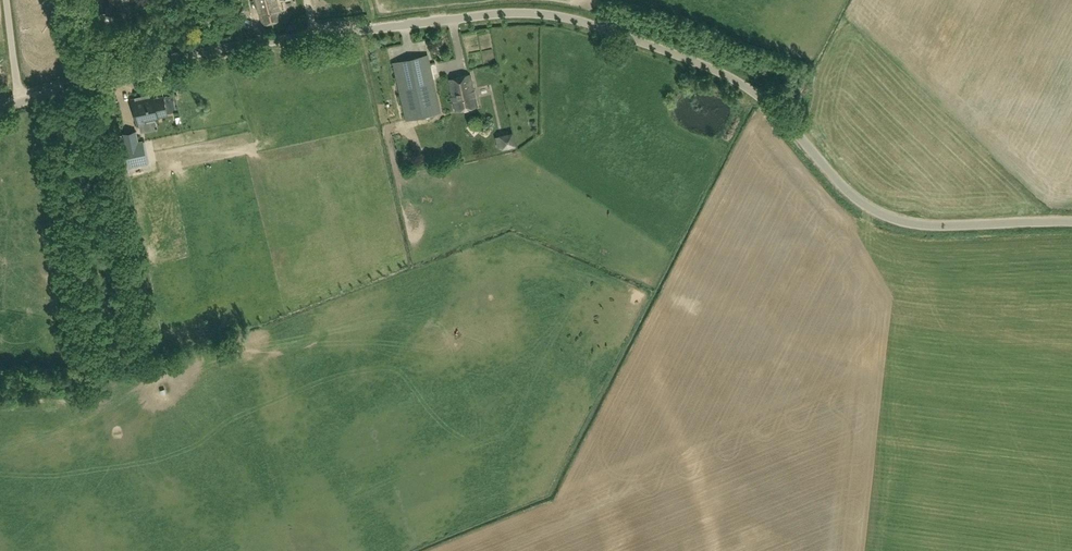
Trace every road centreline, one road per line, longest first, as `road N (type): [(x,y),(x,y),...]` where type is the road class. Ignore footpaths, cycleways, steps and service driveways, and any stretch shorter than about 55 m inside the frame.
road 1 (unclassified): [(1071,221),(941,226),(893,219),(853,196),(778,110),(735,80),(615,31),(545,14),(192,55),(0,111)]

